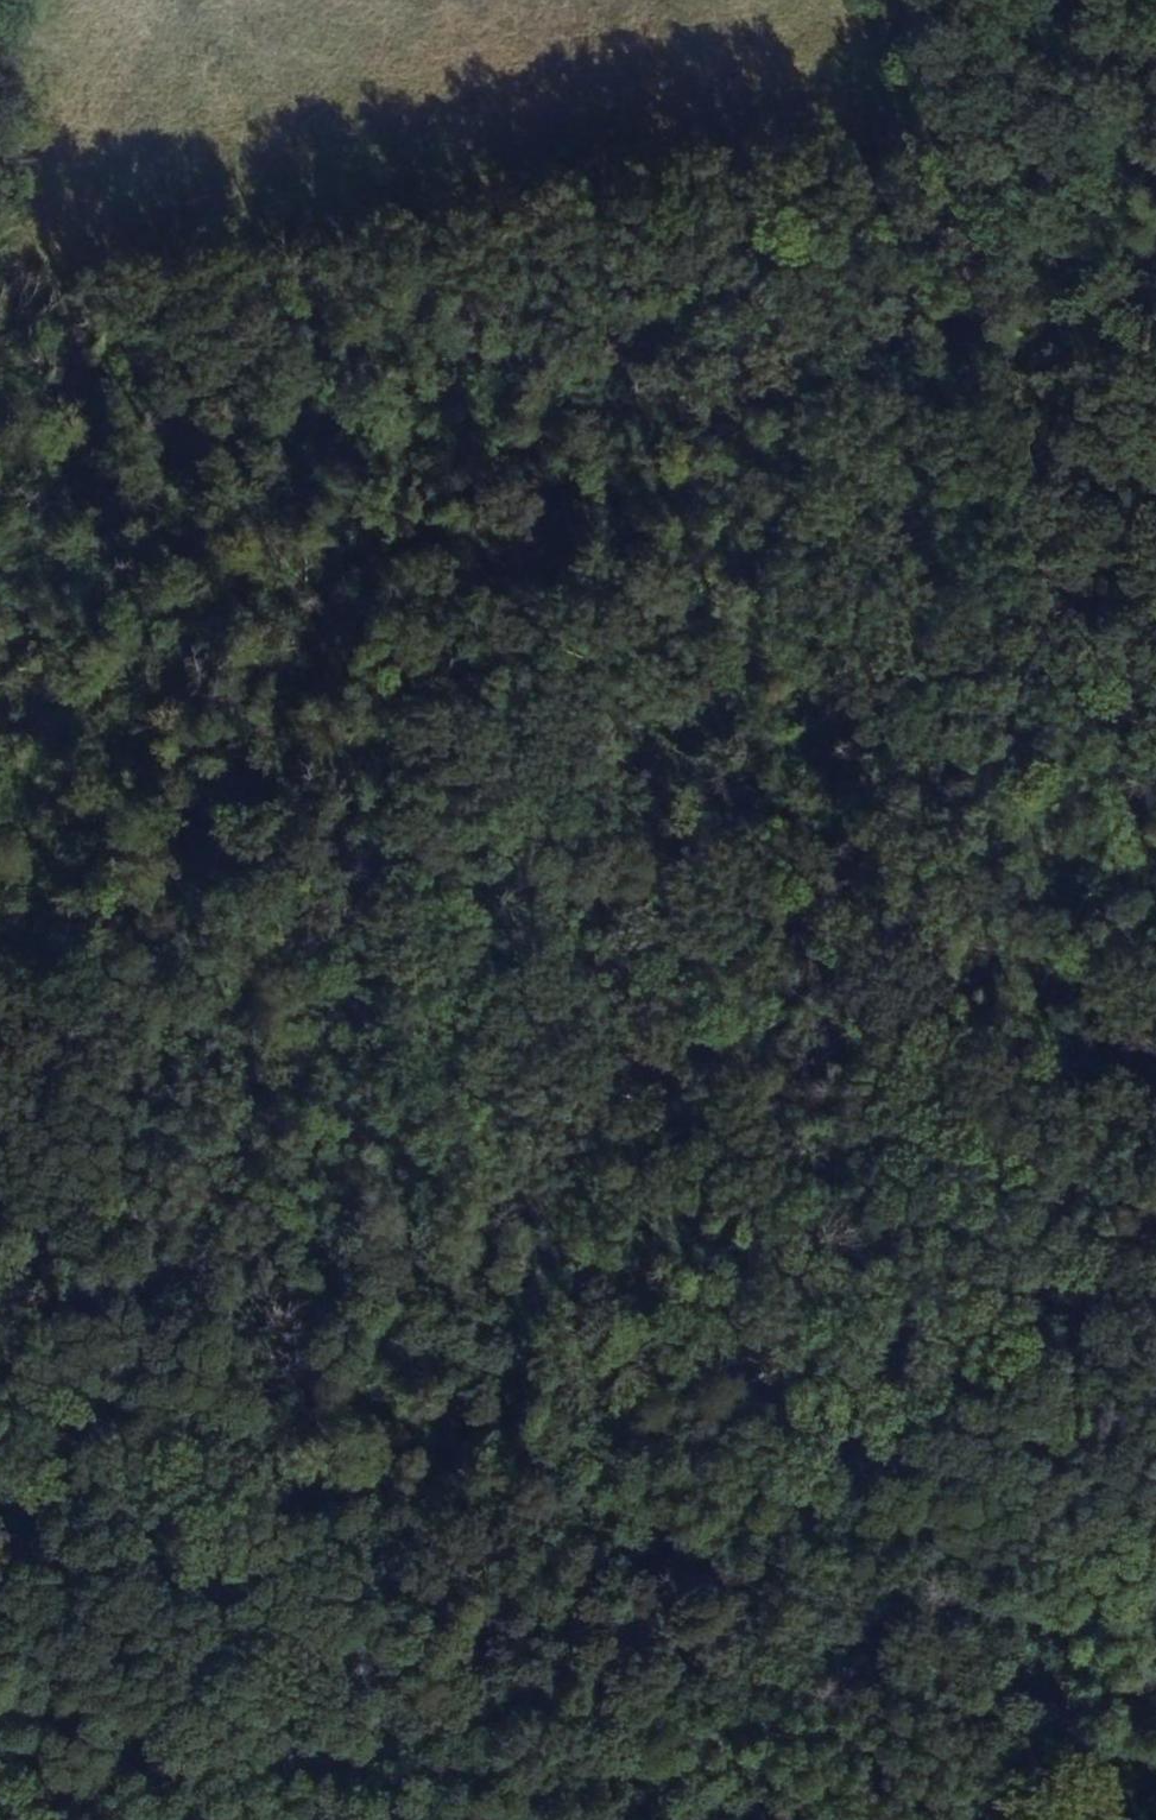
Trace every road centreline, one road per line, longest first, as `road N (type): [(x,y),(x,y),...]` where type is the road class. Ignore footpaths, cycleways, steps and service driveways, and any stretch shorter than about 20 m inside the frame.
road 1 (track): [(928,0),(958,166)]

